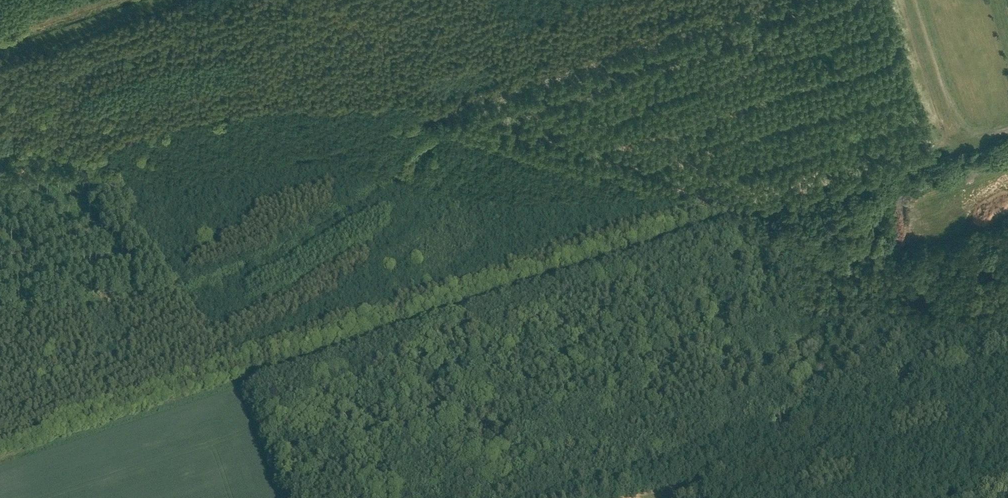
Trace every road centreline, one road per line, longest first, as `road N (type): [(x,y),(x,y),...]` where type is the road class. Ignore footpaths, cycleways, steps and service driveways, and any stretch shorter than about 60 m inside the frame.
road 1 (track): [(917,0),(954,117),(979,133),(1007,126)]

